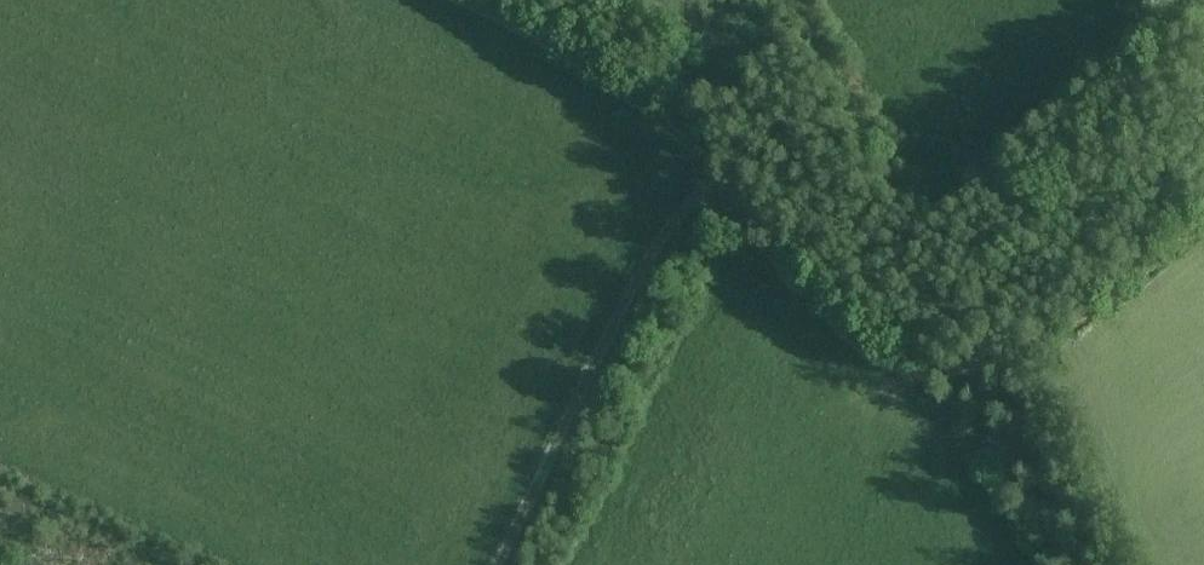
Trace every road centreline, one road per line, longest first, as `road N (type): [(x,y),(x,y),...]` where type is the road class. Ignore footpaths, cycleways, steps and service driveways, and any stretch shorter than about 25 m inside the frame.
road 1 (track): [(473,0),(545,30),(633,92),(718,172),(853,329),(911,365),(939,370),(1030,343),(1203,212)]
road 2 (track): [(718,172),(636,253),(492,564)]

